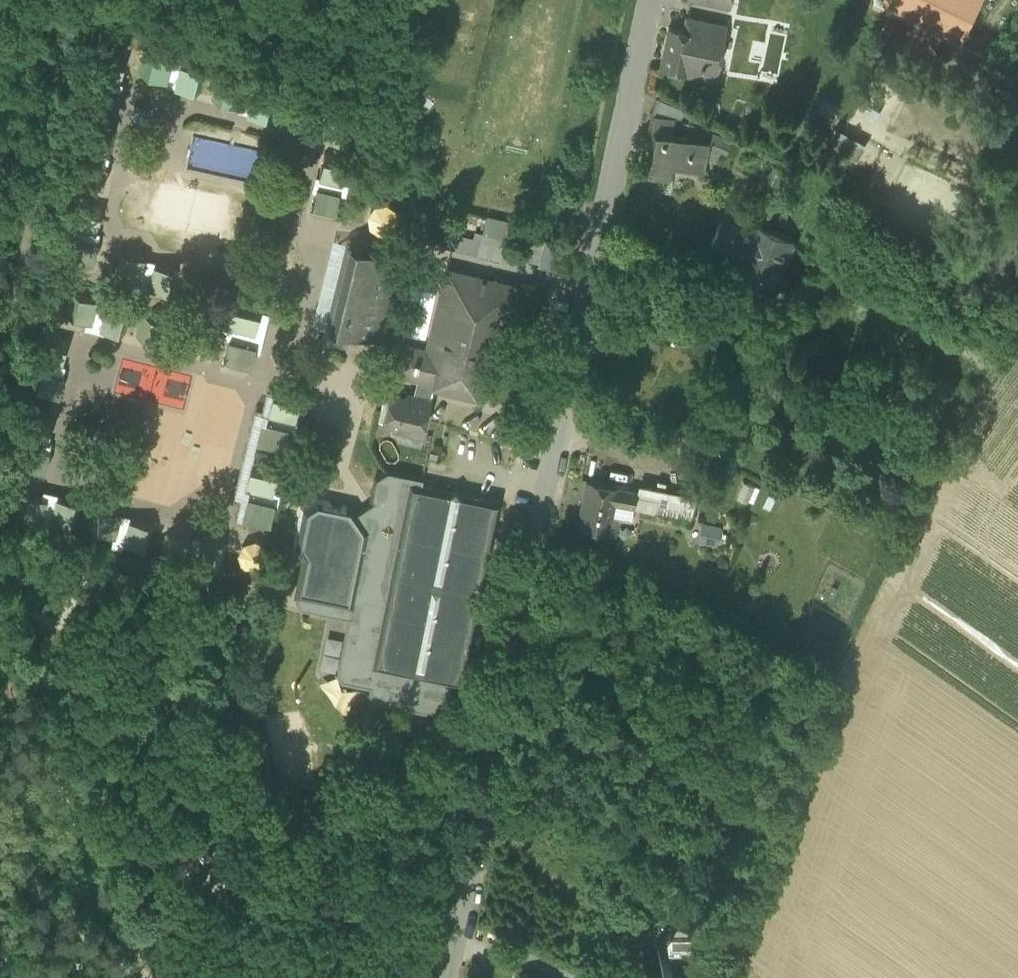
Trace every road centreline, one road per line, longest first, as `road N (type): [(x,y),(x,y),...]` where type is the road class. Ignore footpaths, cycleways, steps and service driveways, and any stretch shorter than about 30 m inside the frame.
road 1 (residential): [(645,0),(453,977)]
road 2 (track): [(79,0),(0,390)]
road 3 (track): [(491,784),(628,851)]

